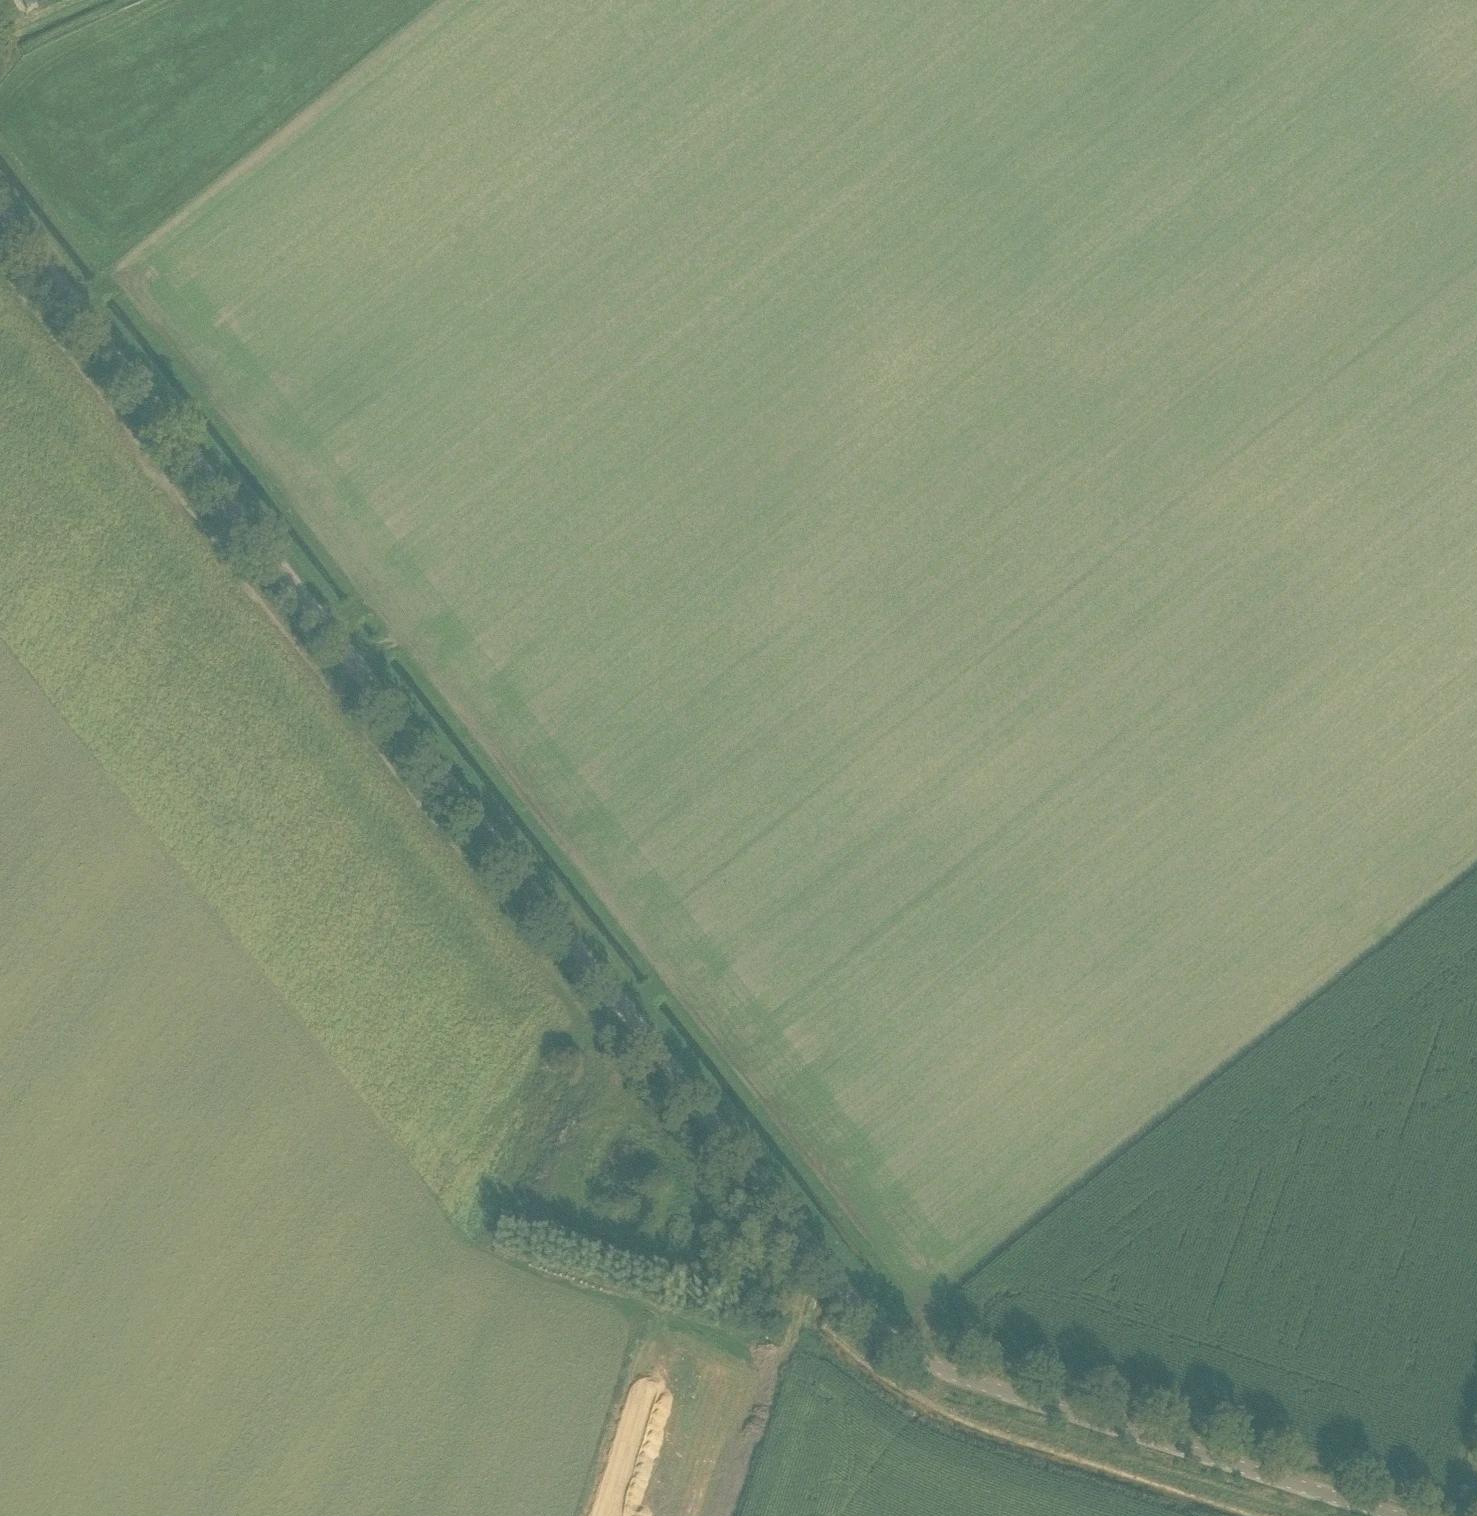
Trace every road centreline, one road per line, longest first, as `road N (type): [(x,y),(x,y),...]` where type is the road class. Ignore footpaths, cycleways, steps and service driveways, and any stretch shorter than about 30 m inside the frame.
road 1 (unclassified): [(1403,1515),(944,1370),(905,1348),(868,1313),(0,205)]

